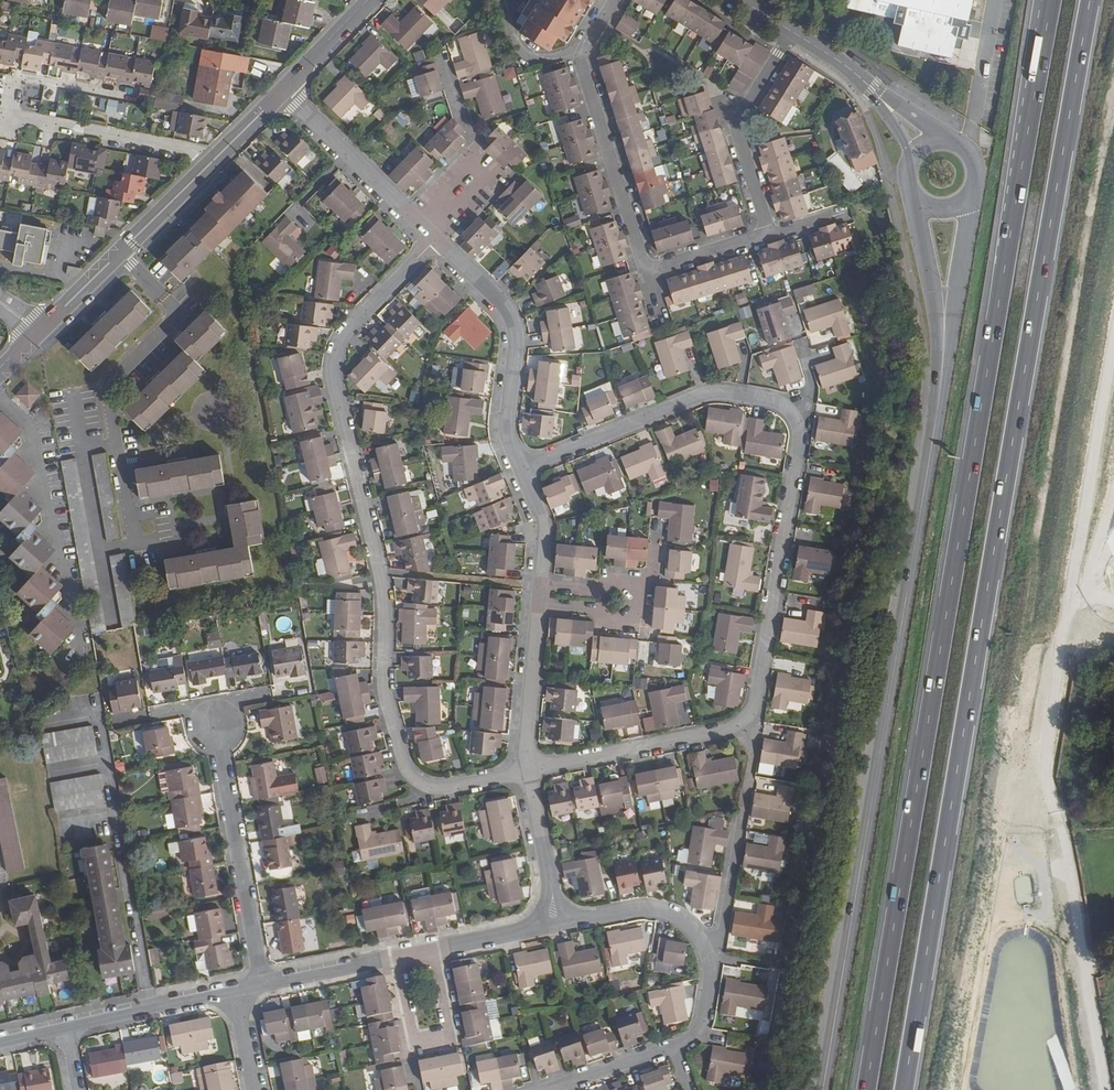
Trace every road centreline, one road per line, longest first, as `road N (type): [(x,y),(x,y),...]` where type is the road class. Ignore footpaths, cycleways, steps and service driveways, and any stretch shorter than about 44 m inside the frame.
road 1 (trunk): [(903,1089),(1091,0)]
road 2 (trunk): [(1050,0),(866,1089)]
road 3 (secondary): [(937,389),(820,1089)]
road 4 (residential): [(435,241),(346,336),(336,360),(383,589),(384,686),(406,768),(418,784),(444,790),(530,773)]
road 5 (residential): [(522,469),(708,396),(790,412),(800,434),(751,717)]
road 6 (track): [(1019,672),(1023,598),(1113,86)]
road 7 (unclassified): [(1101,1089),(1060,829),(1019,672)]
road 8 (track): [(1113,339),(1060,641),(1040,673),(1021,685)]
road 9 (residential): [(120,254),(176,313),(106,392),(131,527)]
road 10 (residential): [(435,241),(516,330),(508,426),(522,469)]
road 11 (residential): [(264,985),(216,730)]
road 12 (residential): [(751,717),(722,732),(530,773)]
road 13 (residential): [(710,968),(705,1017),(691,1042),(550,1089)]
road 14 (residential): [(645,271),(580,57)]
road 15 (residential): [(790,30),(737,126),(770,234)]
road 16 (residential): [(423,954),(435,962),(449,1030),(442,1040),(413,1038),(399,970),(404,958)]
road 17 (residential): [(13,118),(216,158)]
road 18 (secondary): [(937,389),(973,186)]
road 19 (residential): [(283,89),(425,230)]
road 20 (secondary): [(915,195),(937,389)]
road 21 (residential): [(548,922),(661,912),(694,935),(710,968)]
road 22 (residential): [(67,1030),(239,990)]
road 23 (residential): [(540,606),(530,773)]
road 24 (residential): [(710,968),(741,819)]
road 25 (residential): [(530,773),(554,900),(548,922)]
road 26 (residential): [(13,118),(15,86),(23,82),(132,98)]
road 27 (residential): [(264,985),(404,958)]
road 28 (tertiary): [(120,254),(216,158)]
road 29 (residential): [(770,234),(645,271)]
road 30 (residential): [(548,922),(423,954)]
road 31 (residential): [(540,606),(625,621),(637,613),(637,585)]
road 32 (tertiary): [(283,89),(370,0)]

